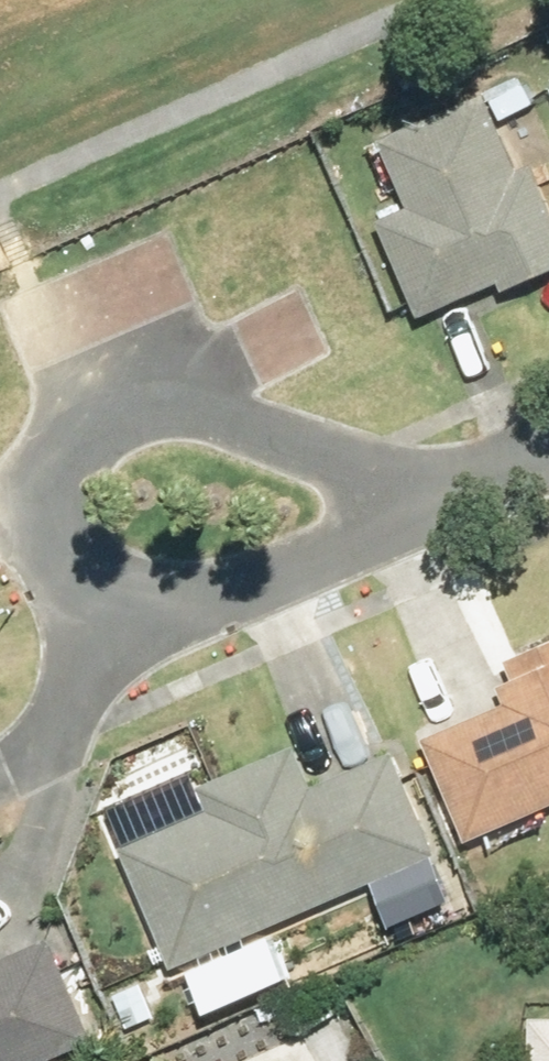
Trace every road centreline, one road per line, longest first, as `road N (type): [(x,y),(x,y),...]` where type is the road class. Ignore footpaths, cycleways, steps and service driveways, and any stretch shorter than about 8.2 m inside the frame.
road 1 (residential): [(442,518),(111,649),(35,481),(97,427),(187,393),(250,417)]
road 2 (residential): [(250,417),(442,518)]

